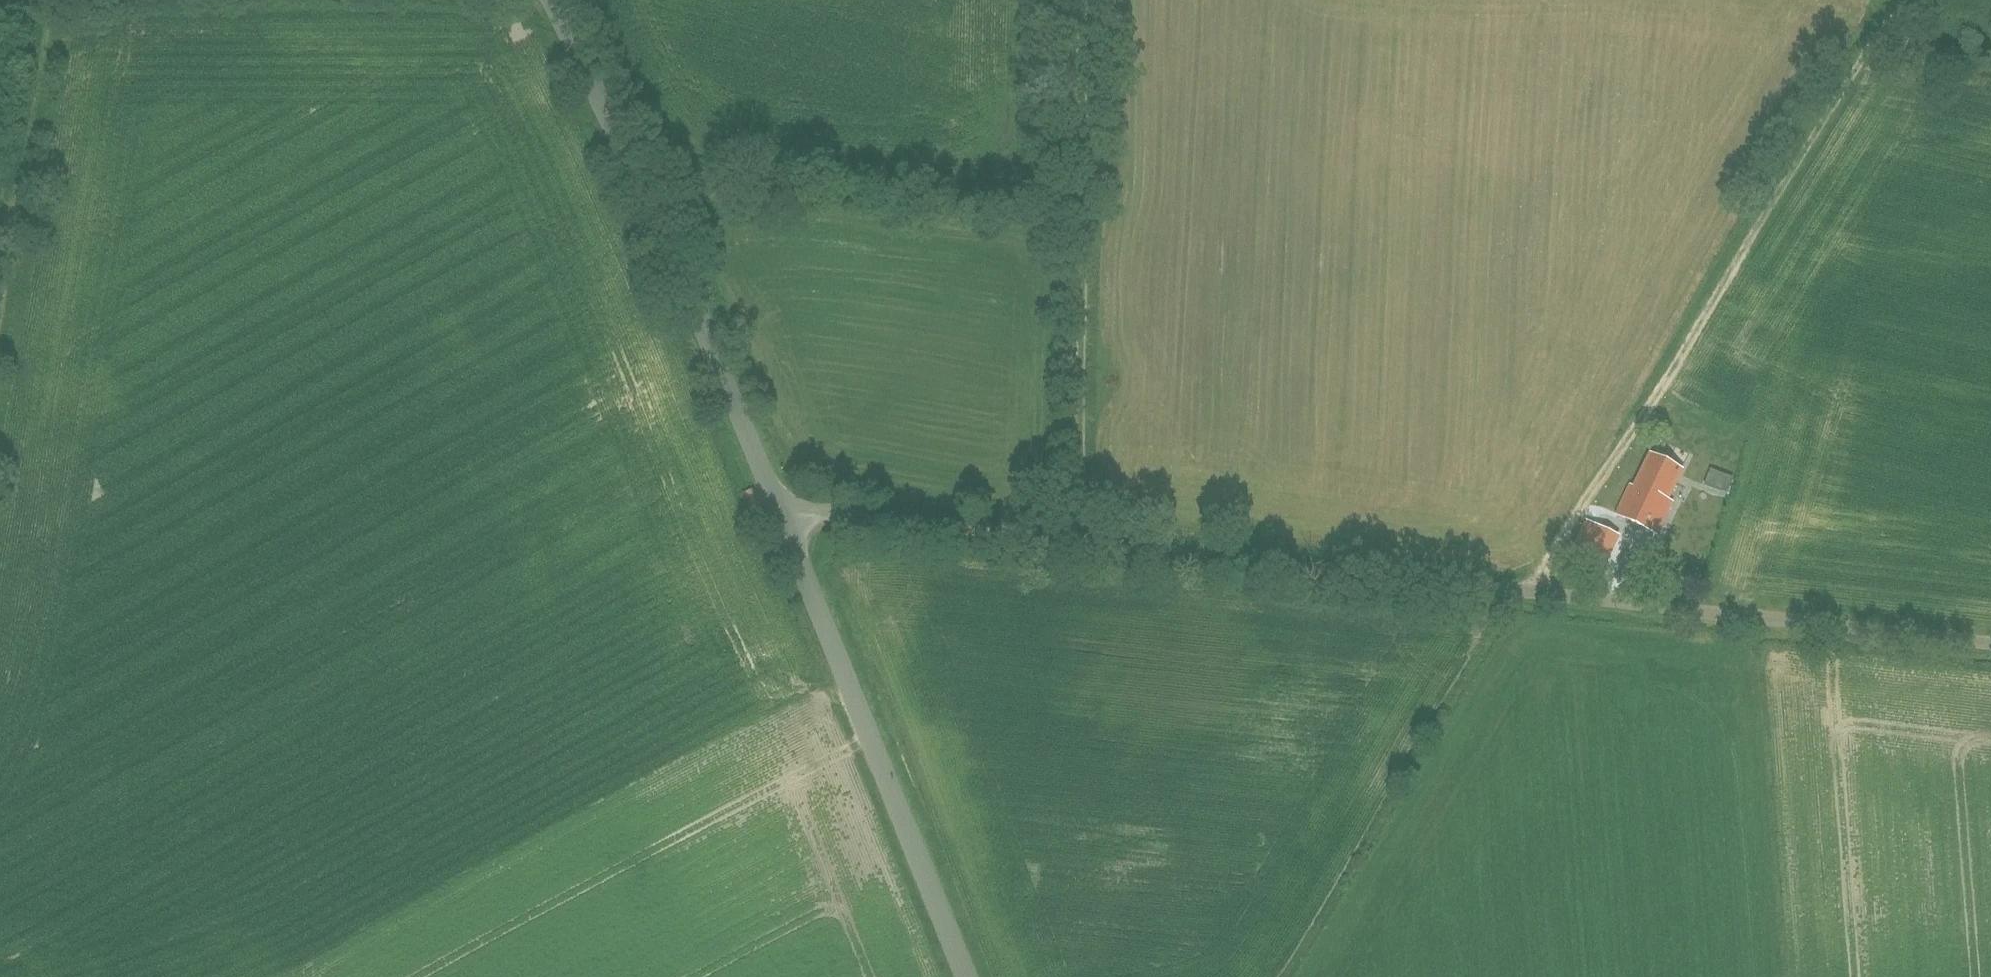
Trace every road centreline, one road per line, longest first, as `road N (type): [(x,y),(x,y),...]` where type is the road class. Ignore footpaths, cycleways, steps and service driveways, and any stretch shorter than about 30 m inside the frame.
road 1 (residential): [(778,509),(1990,644)]
road 2 (residential): [(778,509),(552,0)]
road 3 (residential): [(964,976),(778,509)]

